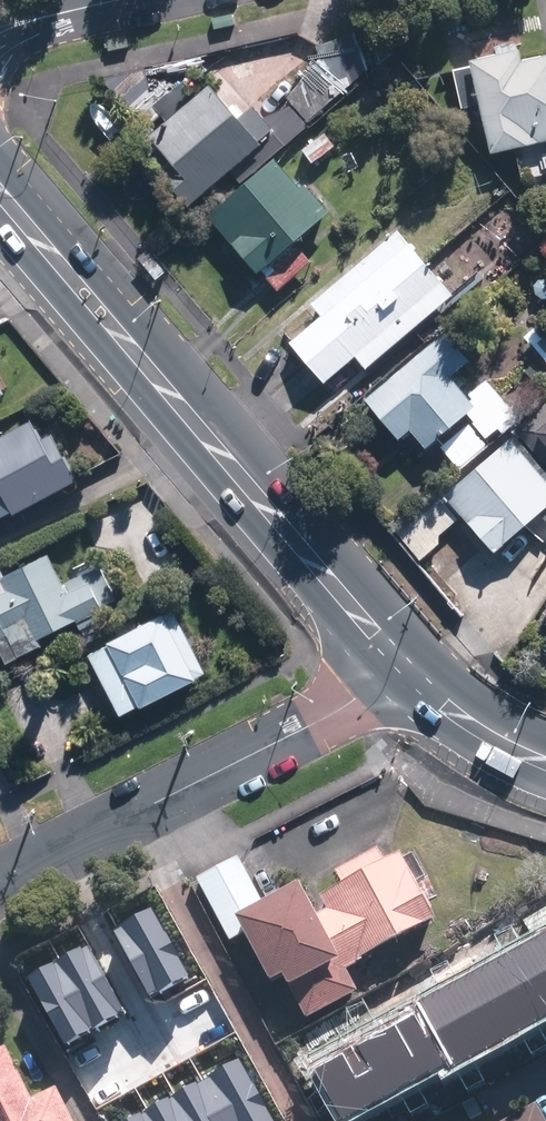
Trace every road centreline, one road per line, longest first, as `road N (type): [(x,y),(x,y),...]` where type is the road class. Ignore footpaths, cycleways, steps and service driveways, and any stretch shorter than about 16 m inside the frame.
road 1 (secondary): [(0,192),(403,662)]
road 2 (residential): [(0,886),(358,699),(403,662)]
road 3 (secondary): [(403,662),(470,724),(545,764)]

